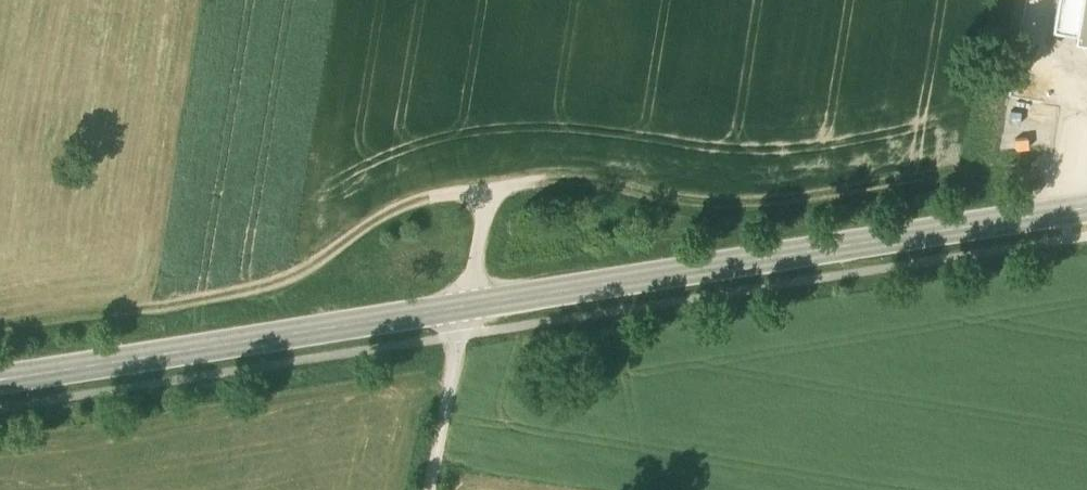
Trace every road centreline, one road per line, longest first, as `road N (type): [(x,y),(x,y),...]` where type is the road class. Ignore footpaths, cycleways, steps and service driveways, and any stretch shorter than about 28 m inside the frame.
road 1 (secondary): [(0,386),(1086,208)]
road 2 (track): [(0,327),(275,285),(415,201),(556,180)]
road 3 (track): [(960,173),(731,206),(603,180),(556,180)]
road 4 (track): [(430,489),(487,192)]

